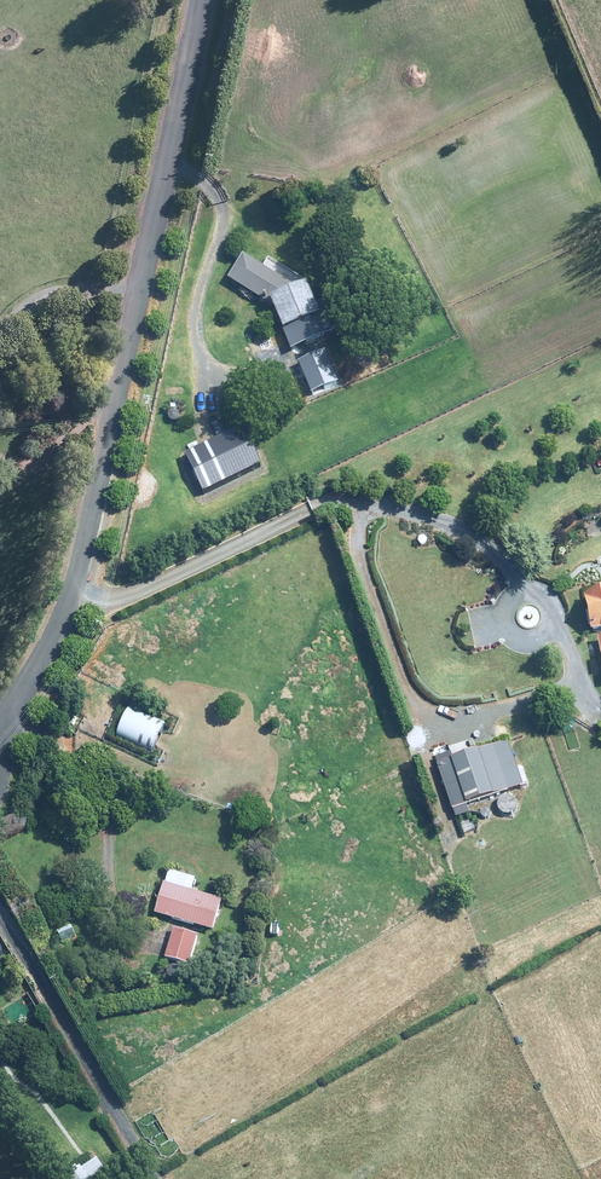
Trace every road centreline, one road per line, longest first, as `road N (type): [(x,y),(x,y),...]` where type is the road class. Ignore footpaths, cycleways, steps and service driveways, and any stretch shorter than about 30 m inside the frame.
road 1 (track): [(65,579),(103,598),(131,597),(342,504),(456,530),(472,541),(554,631),(568,686),(526,709),(450,721),(418,713),(400,685),(356,563),(365,518)]
road 2 (unclassified): [(0,697),(65,579),(208,0)]
road 3 (track): [(0,904),(157,1178)]

